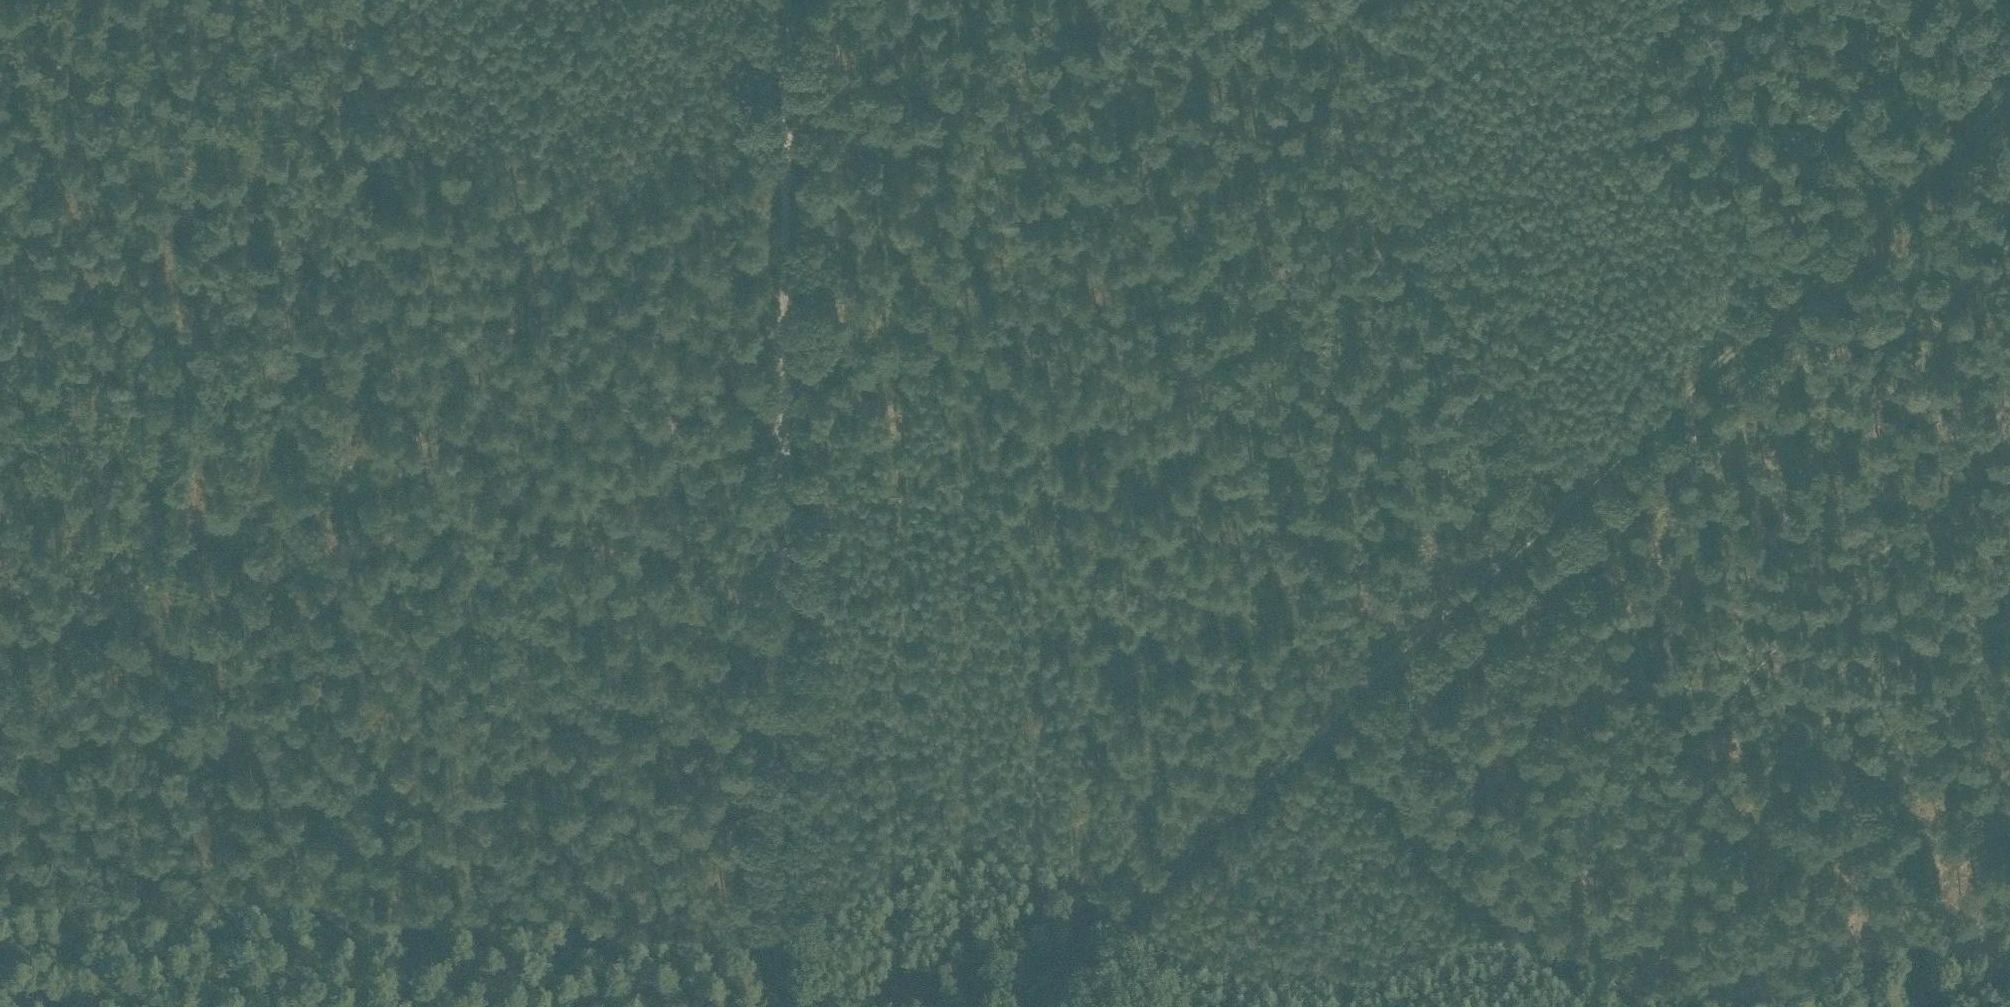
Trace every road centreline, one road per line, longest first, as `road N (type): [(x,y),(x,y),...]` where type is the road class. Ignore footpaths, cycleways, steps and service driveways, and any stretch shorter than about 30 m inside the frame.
road 1 (track): [(2009,106),(1014,1006)]
road 2 (track): [(788,419),(0,626)]
road 3 (track): [(788,419),(846,404),(1192,119),(1352,0)]
road 4 (track): [(788,419),(785,1006)]
road 5 (track): [(791,0),(788,419)]
road 6 (track): [(1314,735),(1563,1006)]

